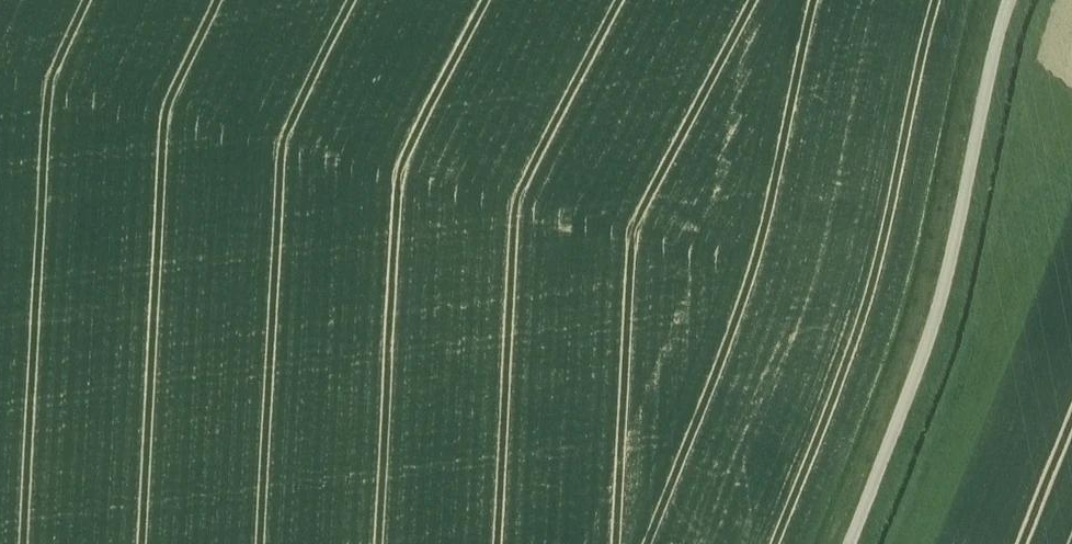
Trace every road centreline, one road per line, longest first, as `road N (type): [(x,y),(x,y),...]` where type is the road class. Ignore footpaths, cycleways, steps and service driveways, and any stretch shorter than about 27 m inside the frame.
road 1 (track): [(1008,0),(934,330),(850,543)]

